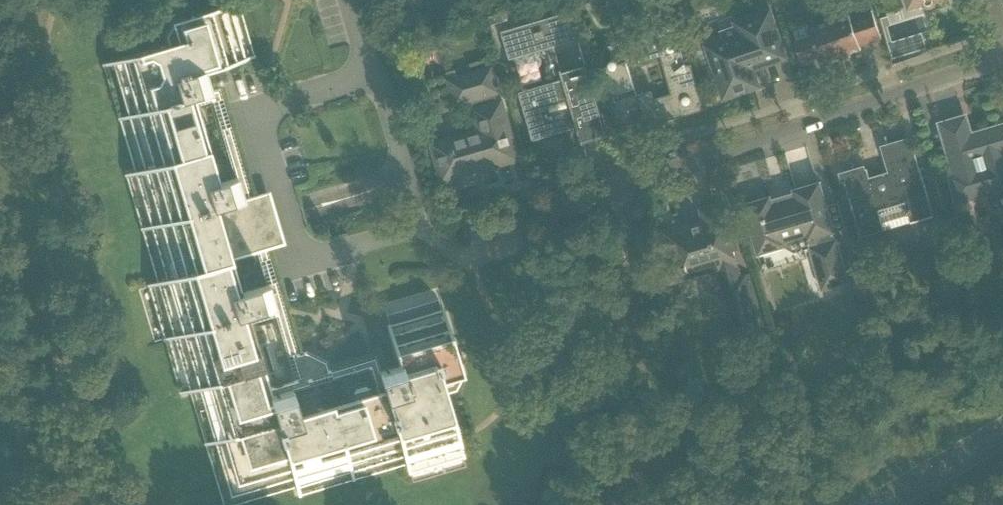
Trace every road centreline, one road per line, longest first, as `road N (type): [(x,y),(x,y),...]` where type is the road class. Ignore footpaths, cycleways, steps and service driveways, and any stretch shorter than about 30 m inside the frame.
road 1 (residential): [(515,194),(1002,46)]
road 2 (primary): [(1002,438),(886,504)]

